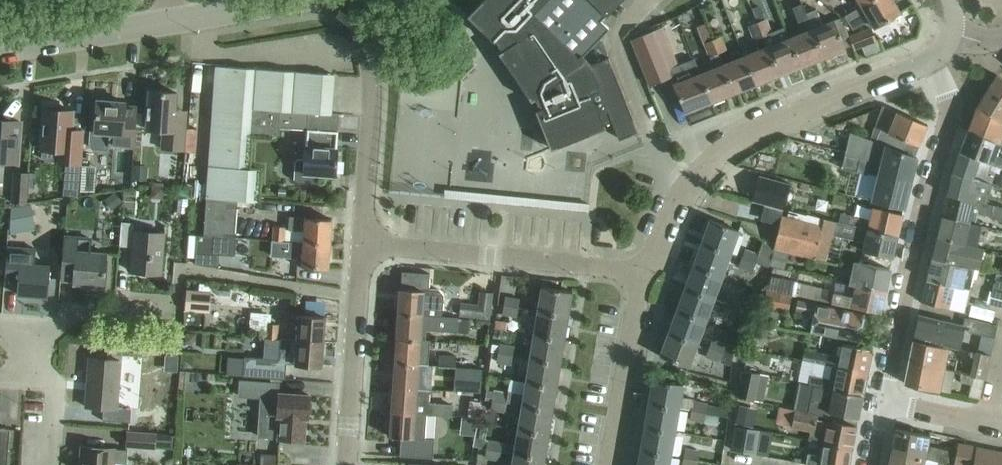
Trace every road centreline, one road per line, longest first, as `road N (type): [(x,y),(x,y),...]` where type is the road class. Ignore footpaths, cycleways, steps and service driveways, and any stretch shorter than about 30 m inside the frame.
road 1 (residential): [(641,274),(687,188),(736,138),(934,60)]
road 2 (residential): [(879,401),(945,150),(950,111),(934,60)]
road 3 (residential): [(641,274),(360,242)]
road 4 (residential): [(360,242),(373,82),(358,0)]
road 5 (residential): [(345,464),(360,242)]
road 6 (residential): [(609,464),(641,274)]
road 7 (unclassified): [(0,50),(170,22)]
road 8 (unclassified): [(170,22),(305,0)]
road 9 (residential): [(38,325),(70,310),(163,308)]

